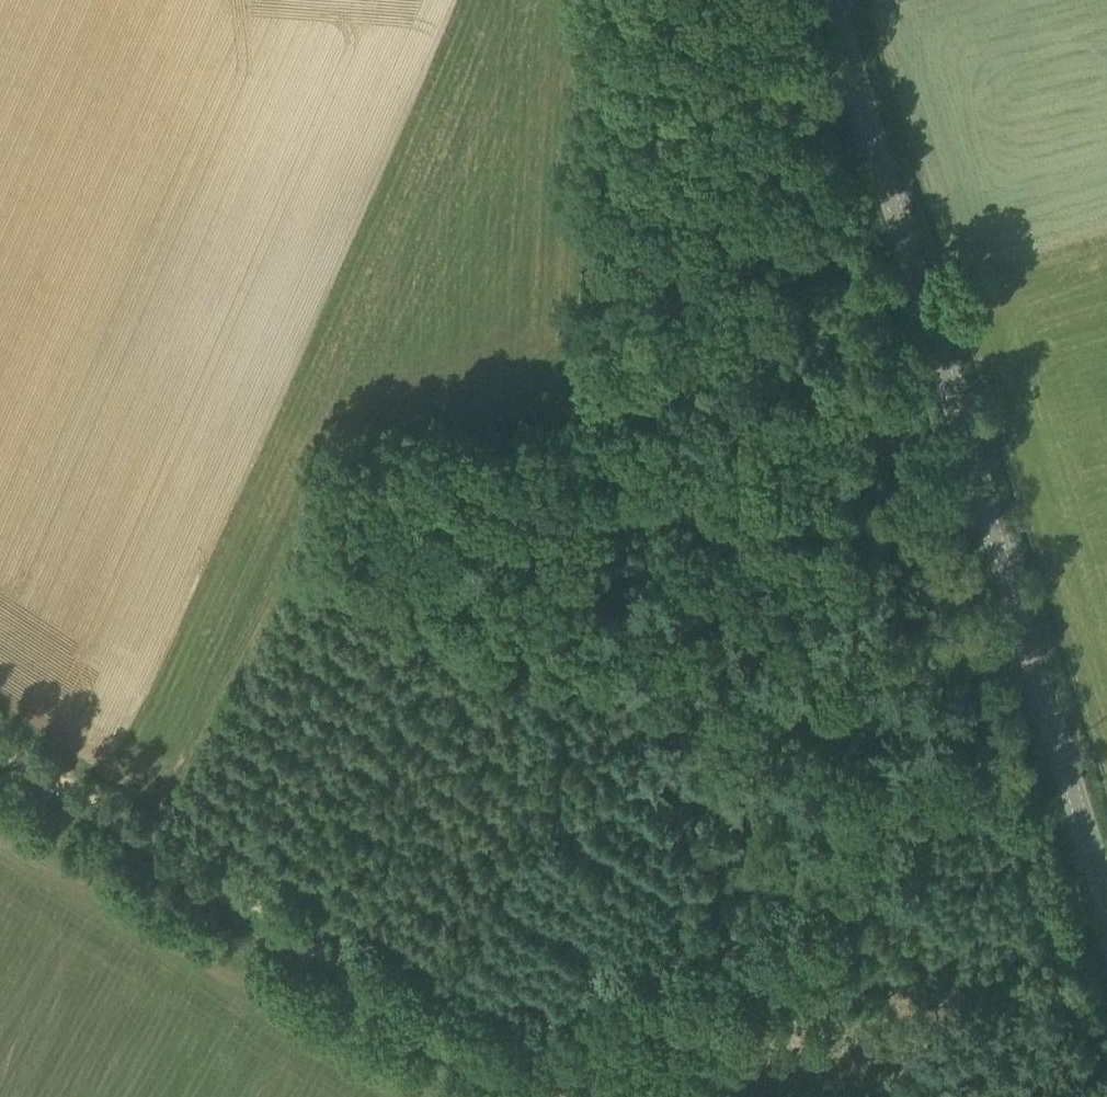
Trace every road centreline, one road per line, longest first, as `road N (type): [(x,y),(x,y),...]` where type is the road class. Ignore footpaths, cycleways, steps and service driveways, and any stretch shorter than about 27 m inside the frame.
road 1 (tertiary): [(1106,902),(831,0)]
road 2 (track): [(0,734),(551,1096)]

